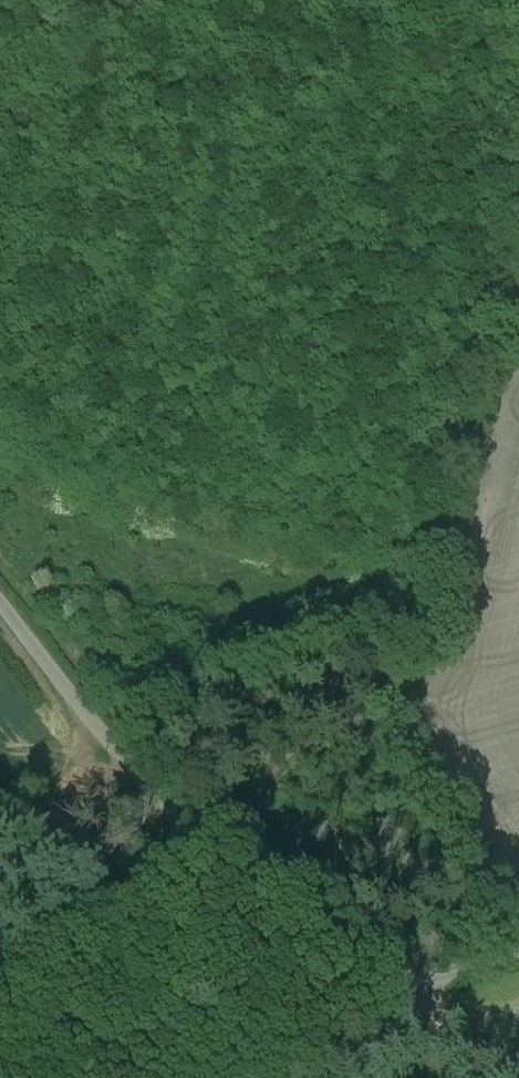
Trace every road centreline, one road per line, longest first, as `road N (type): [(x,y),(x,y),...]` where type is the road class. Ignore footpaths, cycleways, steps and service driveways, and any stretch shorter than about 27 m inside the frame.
road 1 (residential): [(204,832),(406,987),(518,950)]
road 2 (residential): [(0,601),(112,743),(204,832)]
road 3 (residential): [(0,996),(161,881),(204,832)]
road 4 (track): [(406,987),(512,1077)]

